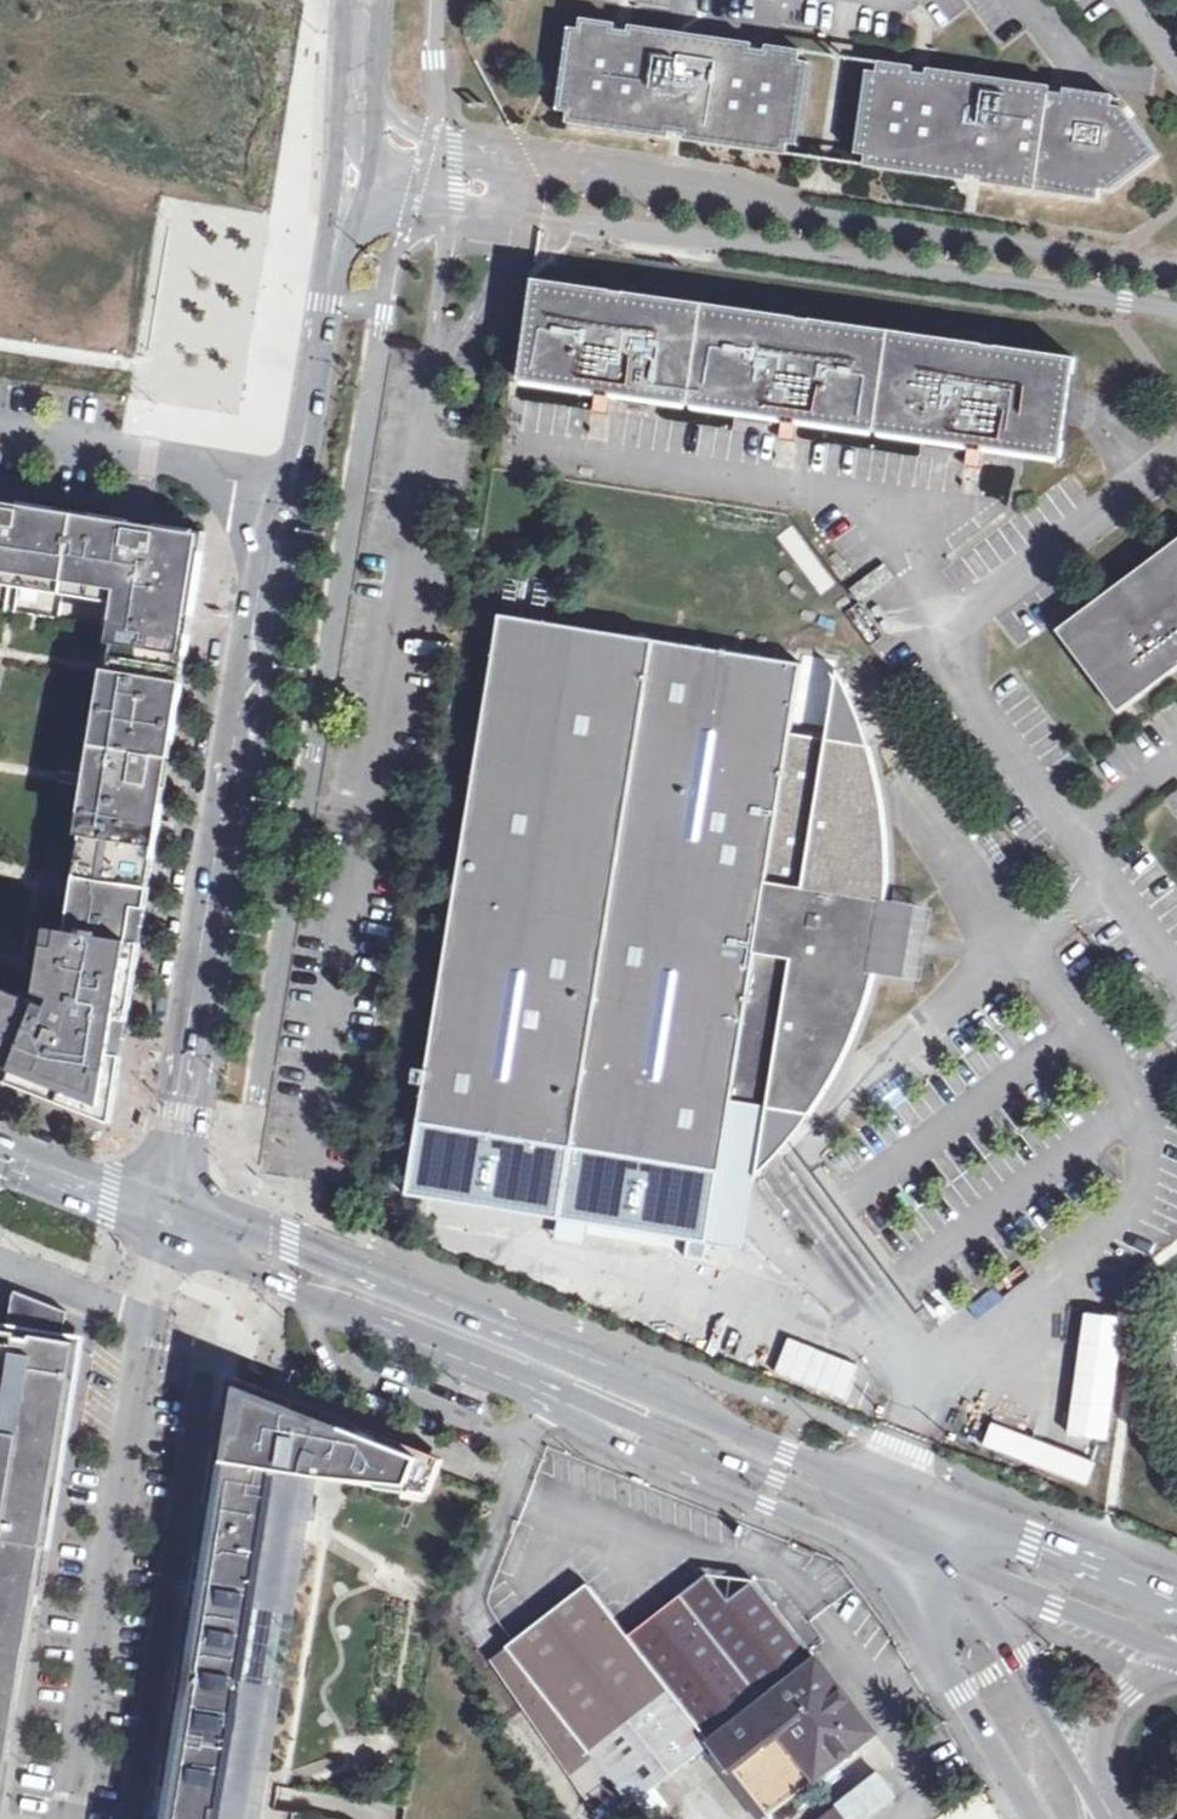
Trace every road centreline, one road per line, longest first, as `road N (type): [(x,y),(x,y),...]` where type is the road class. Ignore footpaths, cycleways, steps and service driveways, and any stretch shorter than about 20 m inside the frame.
road 1 (residential): [(1176,261),(437,147)]
road 2 (residential): [(437,199),(1176,302)]
road 3 (tertiary): [(295,473),(276,528),(179,1192)]
road 4 (residential): [(1176,970),(954,670),(956,623),(1176,458)]
road 5 (secondary): [(819,1461),(179,1192)]
road 6 (unclassified): [(169,1233),(65,1818)]
road 7 (tertiary): [(486,1364),(608,1440),(824,1522),(863,1544),(932,1644)]
road 8 (secondary): [(486,1364),(955,1562)]
road 9 (secondary): [(1176,1581),(1018,1518),(819,1461)]
road 10 (secondary): [(169,1233),(486,1364)]
road 11 (residential): [(295,473),(0,417)]
road 12 (tertiary): [(1106,1801),(955,1562)]
road 13 (tertiary): [(344,0),(332,266)]
road 14 (secondary): [(955,1562),(1176,1649)]
road 15 (tertiary): [(1176,1600),(1016,1543),(991,1541),(955,1562)]
road 16 (tertiary): [(332,266),(295,473)]
road 17 (tertiary): [(932,1644),(1042,1818)]
road 18 (secondary): [(179,1192),(0,1126)]
road 19 (secondary): [(0,1170),(169,1233)]
road 20 (tertiary): [(1106,1801),(1106,1741),(1119,1697),(1134,1678),(1176,1669)]
road 21 (tertiary): [(955,1562),(908,1515),(819,1461)]
road 22 (residential): [(362,0),(359,89),(373,134)]

